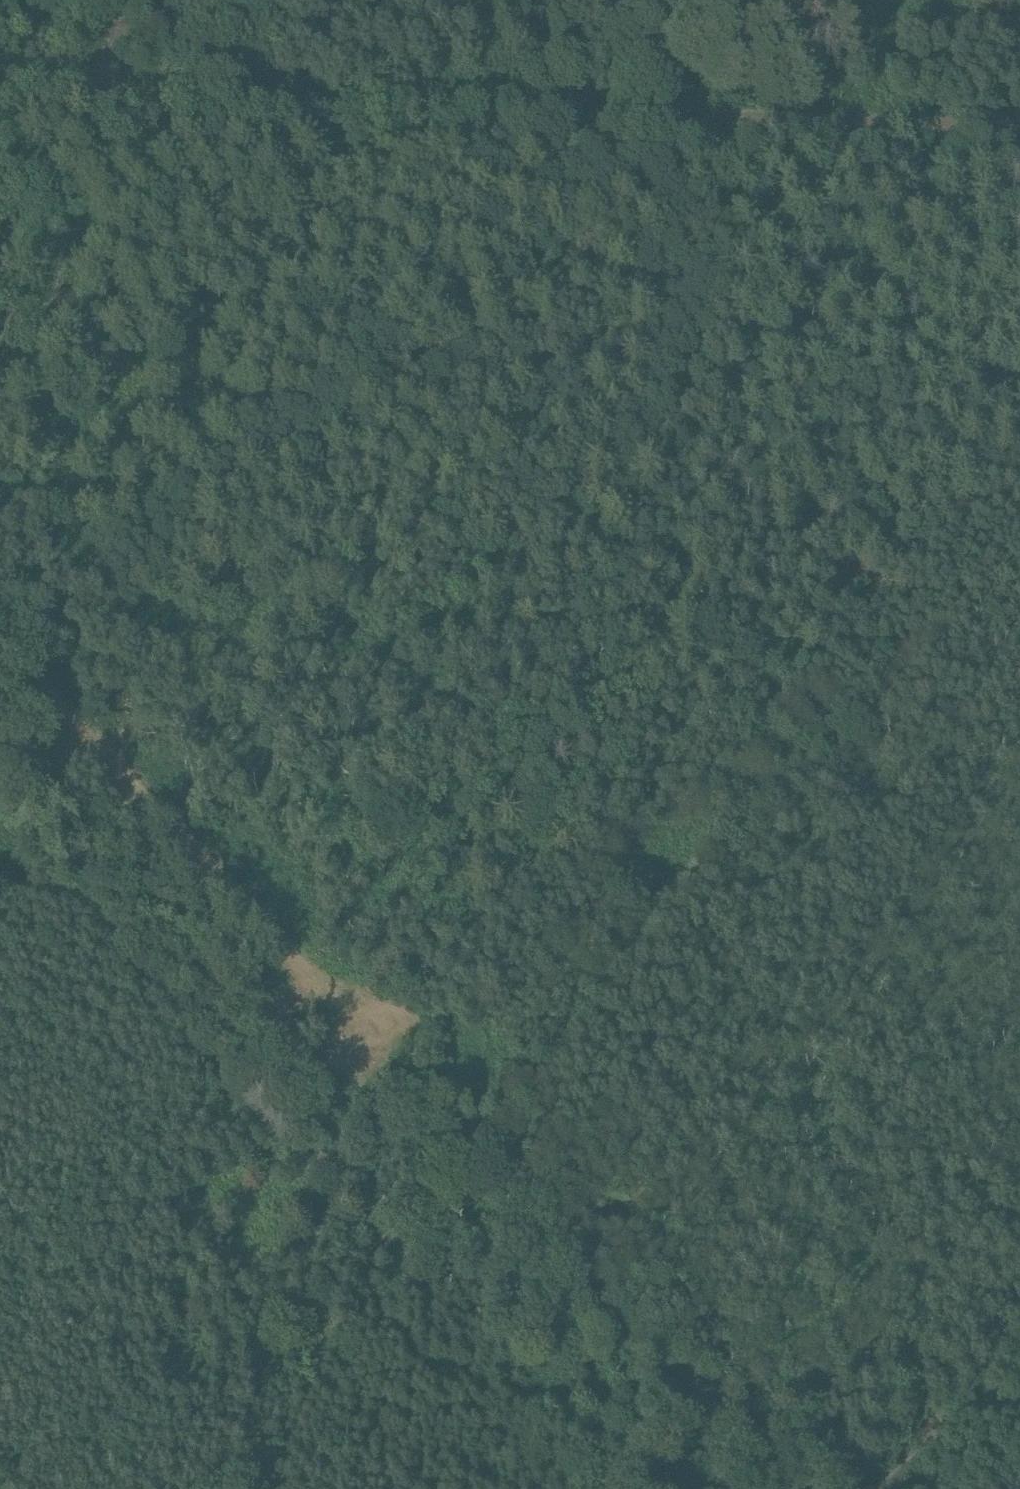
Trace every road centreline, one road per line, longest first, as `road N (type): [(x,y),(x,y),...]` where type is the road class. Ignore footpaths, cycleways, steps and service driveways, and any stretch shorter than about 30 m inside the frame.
road 1 (track): [(1019,506),(780,734),(25,1488)]
road 2 (track): [(94,93),(1019,124)]
road 3 (track): [(1019,1420),(983,1424),(925,1452),(888,1488)]
road 4 (track): [(925,1452),(1019,1371)]

